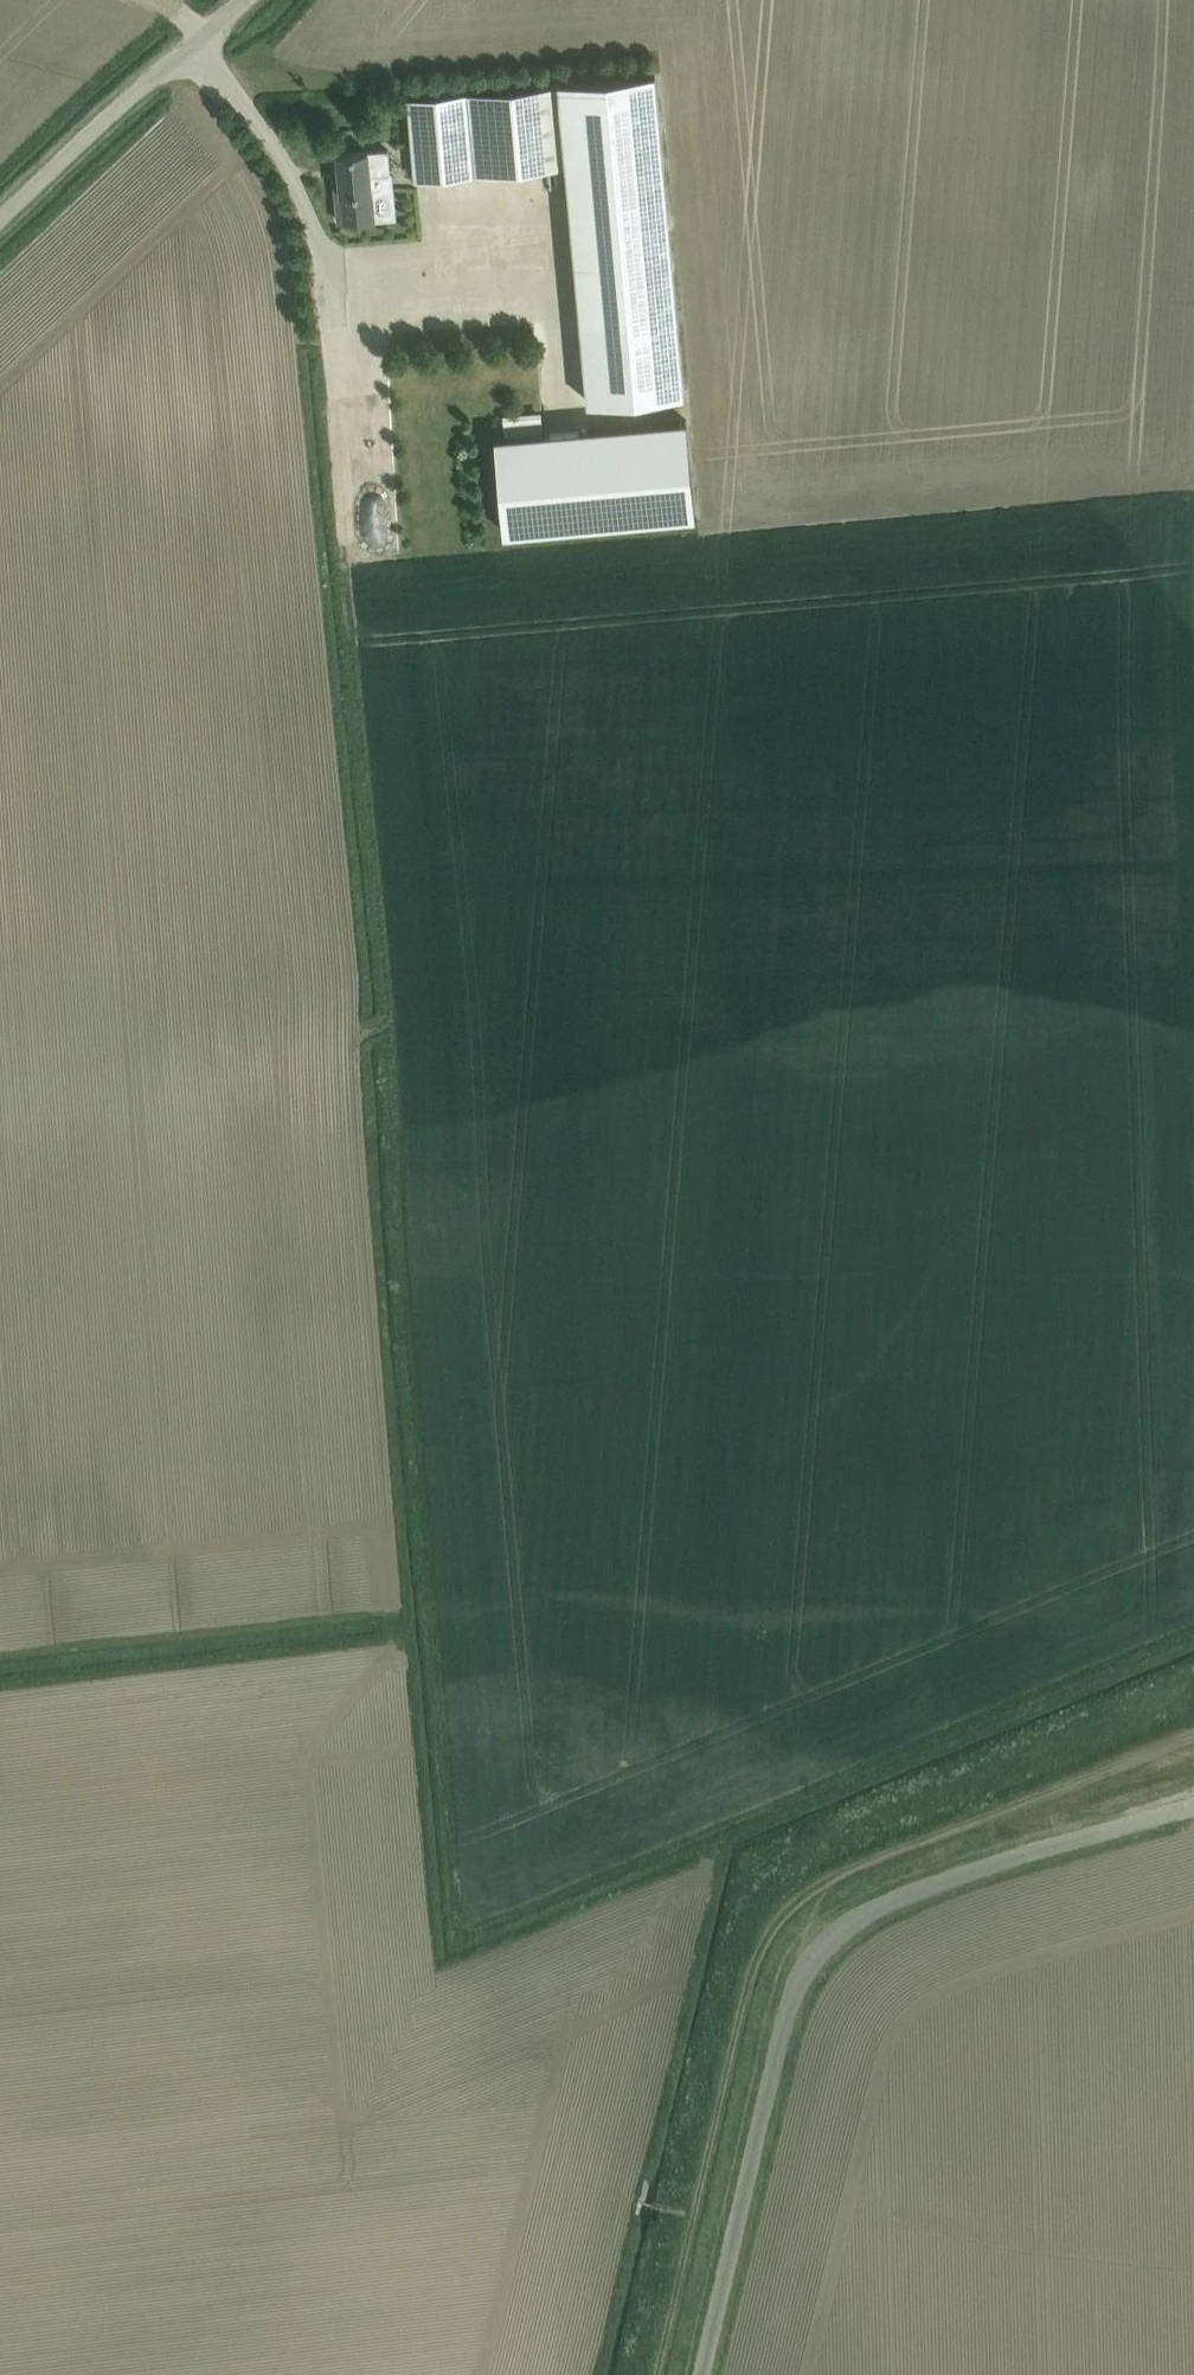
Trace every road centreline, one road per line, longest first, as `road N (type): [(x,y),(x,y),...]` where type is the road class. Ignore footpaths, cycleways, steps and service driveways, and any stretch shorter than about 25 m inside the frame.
road 1 (track): [(1193,1739),(800,1896),(770,1931),(751,1970),(655,2374)]
road 2 (unclassified): [(0,224),(243,0)]

